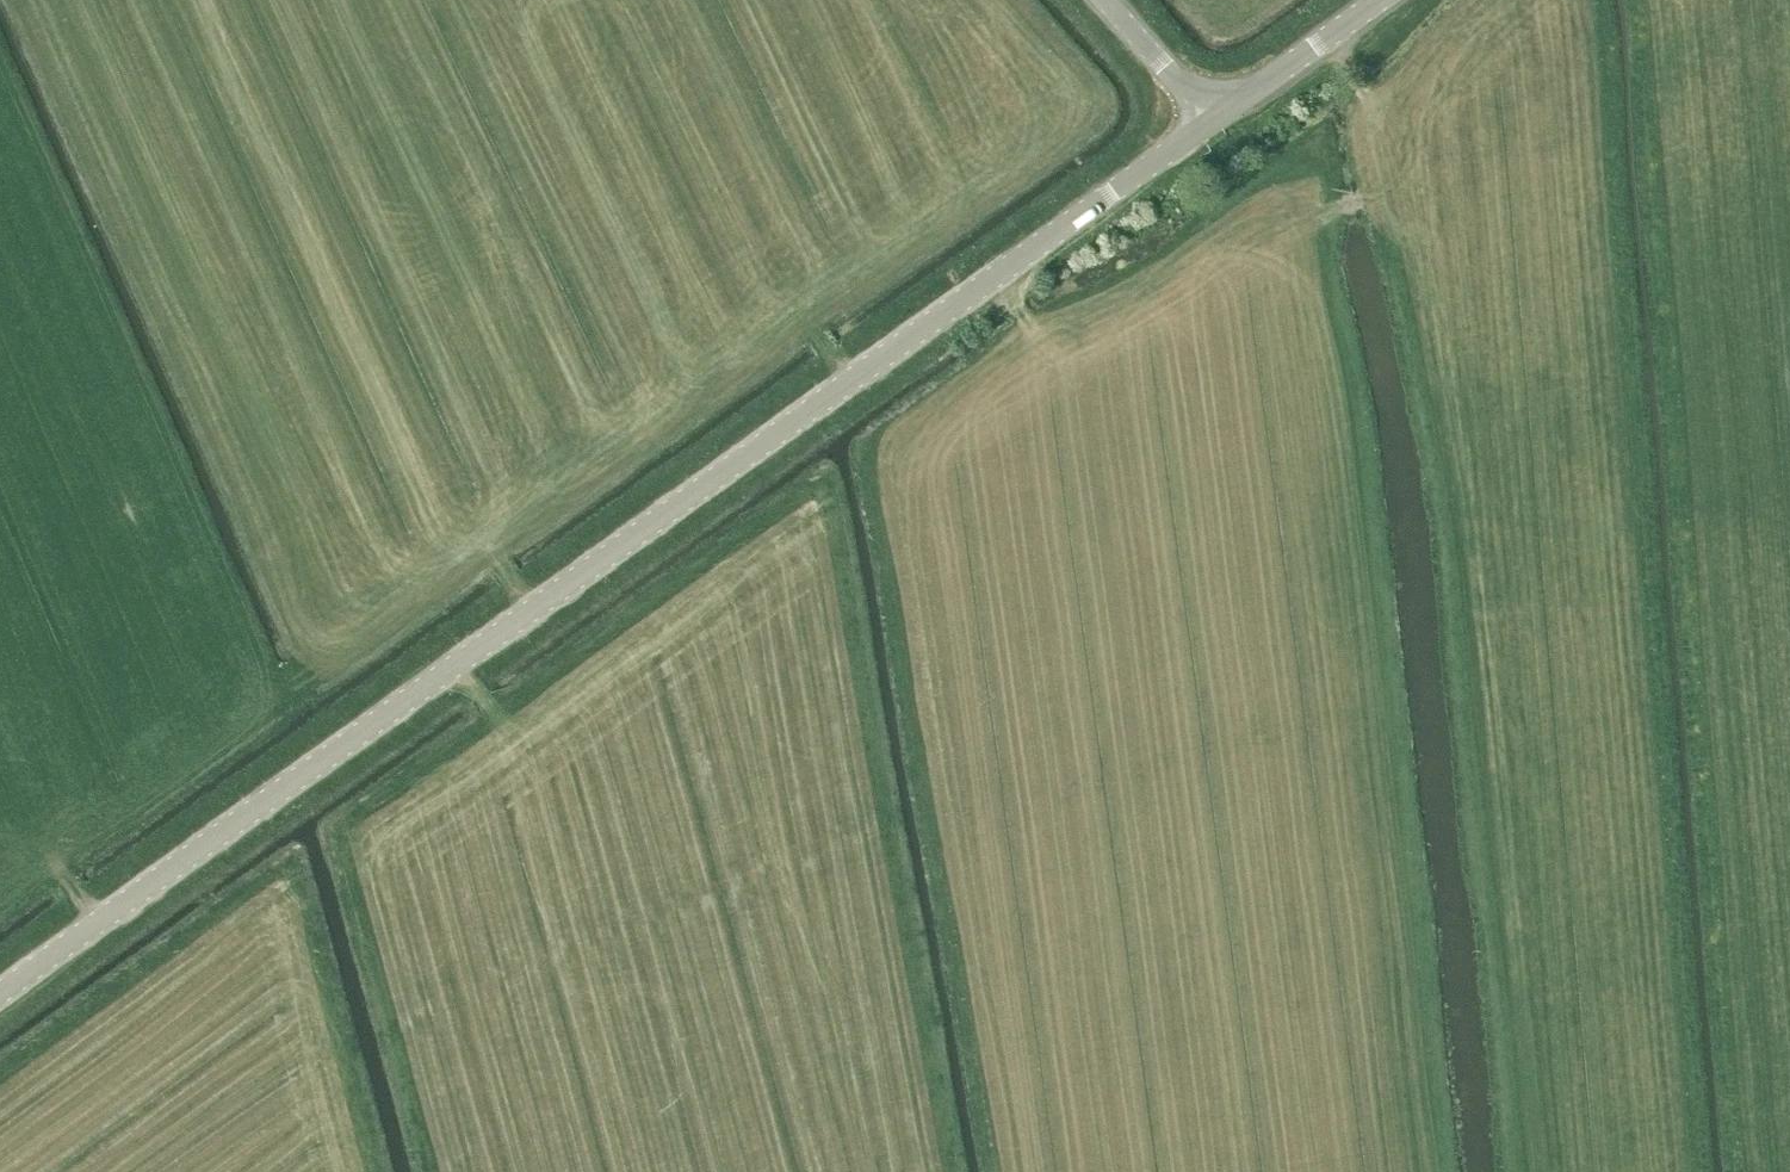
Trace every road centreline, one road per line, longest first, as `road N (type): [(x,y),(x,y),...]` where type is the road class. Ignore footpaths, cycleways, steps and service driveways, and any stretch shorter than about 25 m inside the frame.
road 1 (secondary): [(0,1001),(1210,116)]
road 2 (secondary): [(1210,116),(1381,0)]
road 3 (tertiary): [(1210,116),(1107,0)]

